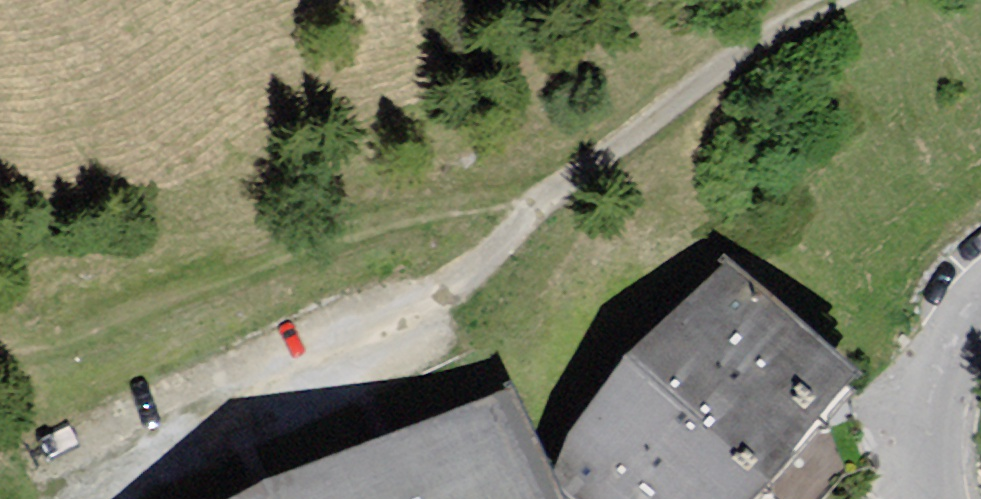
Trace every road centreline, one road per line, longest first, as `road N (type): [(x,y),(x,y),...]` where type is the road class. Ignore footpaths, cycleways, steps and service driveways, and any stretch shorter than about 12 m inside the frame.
road 1 (residential): [(54,467),(432,321),(548,209),(738,55),(848,0)]
road 2 (track): [(0,335),(548,209)]
road 3 (residential): [(935,498),(929,472),(945,356),(980,314)]

